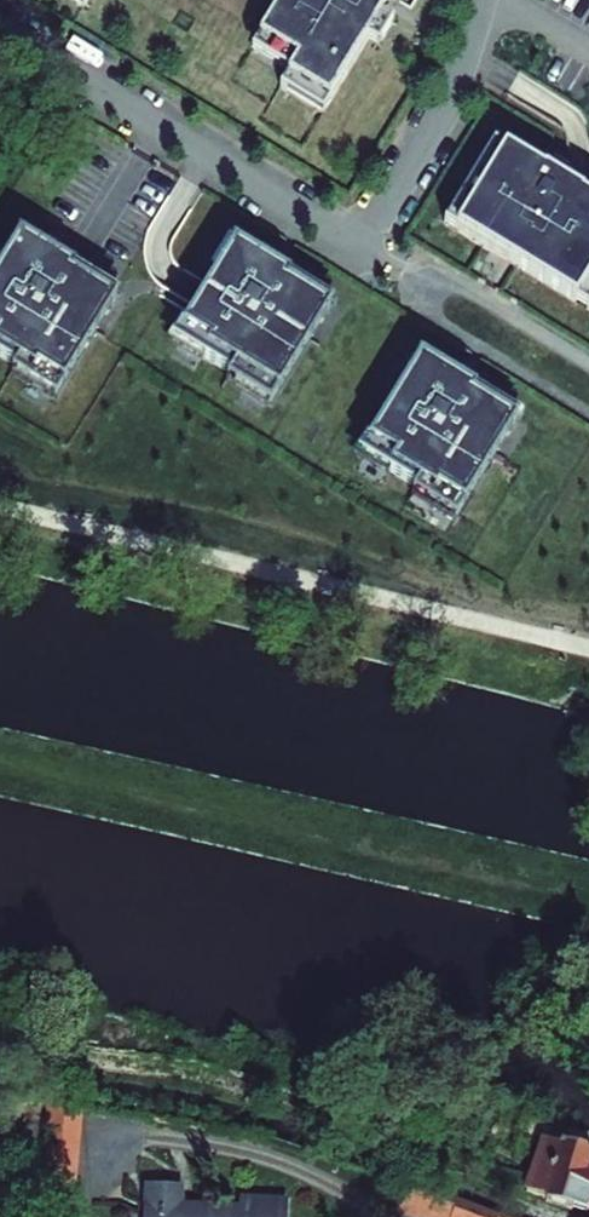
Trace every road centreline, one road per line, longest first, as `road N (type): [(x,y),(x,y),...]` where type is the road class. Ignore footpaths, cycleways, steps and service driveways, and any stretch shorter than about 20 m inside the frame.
road 1 (residential): [(0,25),(361,247),(446,100),(483,0)]

